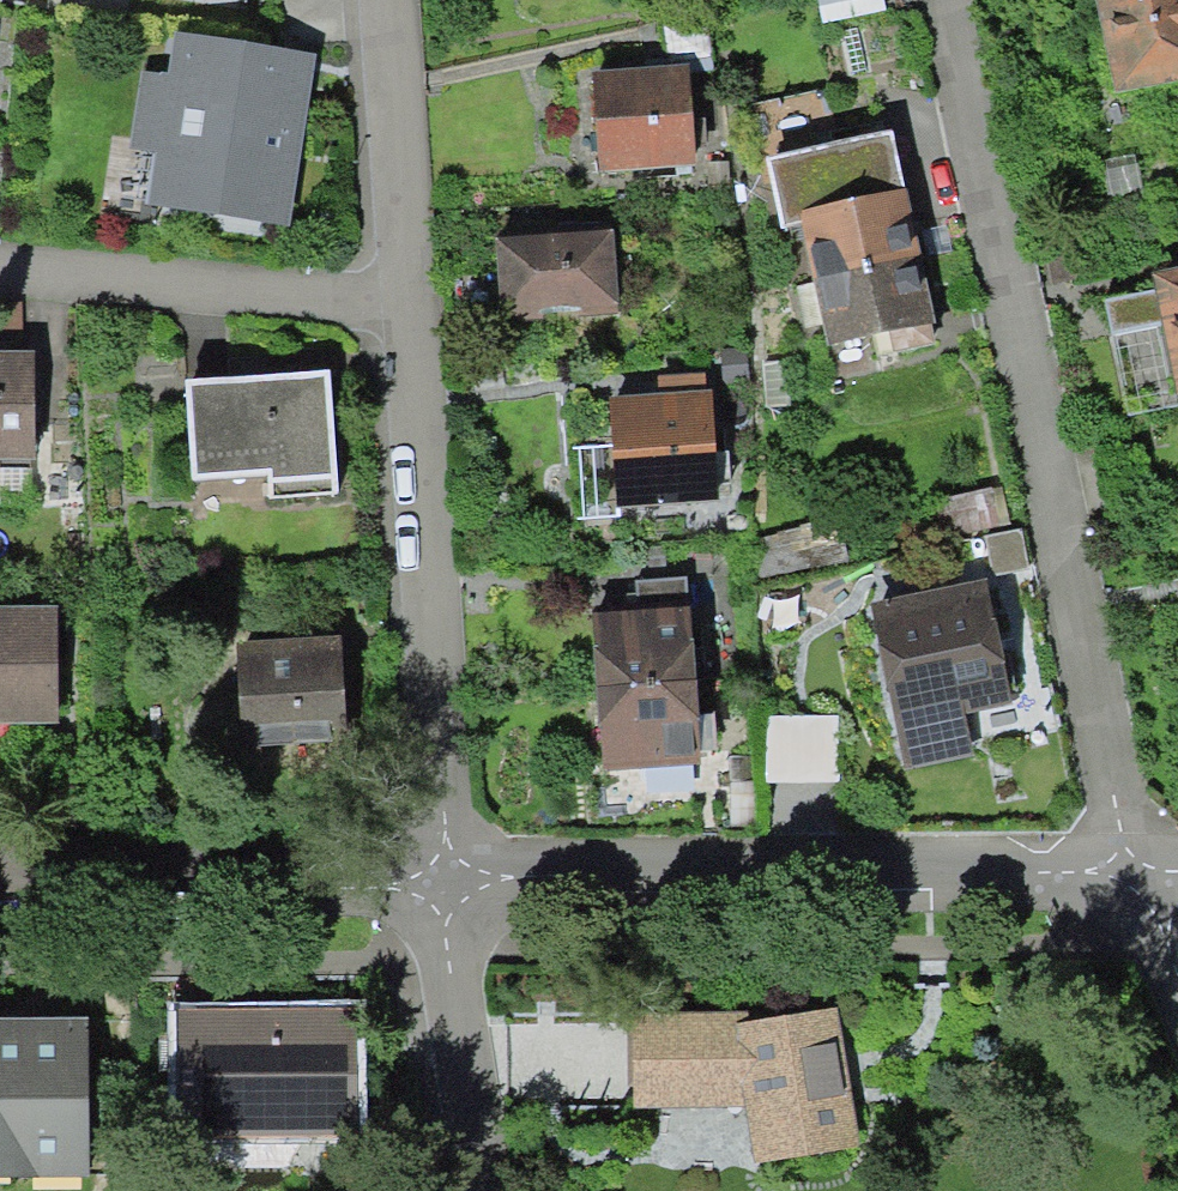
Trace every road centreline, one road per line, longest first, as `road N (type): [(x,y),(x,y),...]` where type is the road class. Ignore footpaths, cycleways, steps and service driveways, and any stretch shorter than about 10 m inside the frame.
road 1 (residential): [(948,0),(1097,753),(1155,888)]
road 2 (residential): [(457,886),(1155,888)]
road 3 (residential): [(405,316),(457,886)]
road 4 (residential): [(0,879),(457,886)]
road 5 (residential): [(0,275),(405,316)]
road 6 (residential): [(405,316),(386,0)]
road 7 (residential): [(457,886),(499,1190)]

